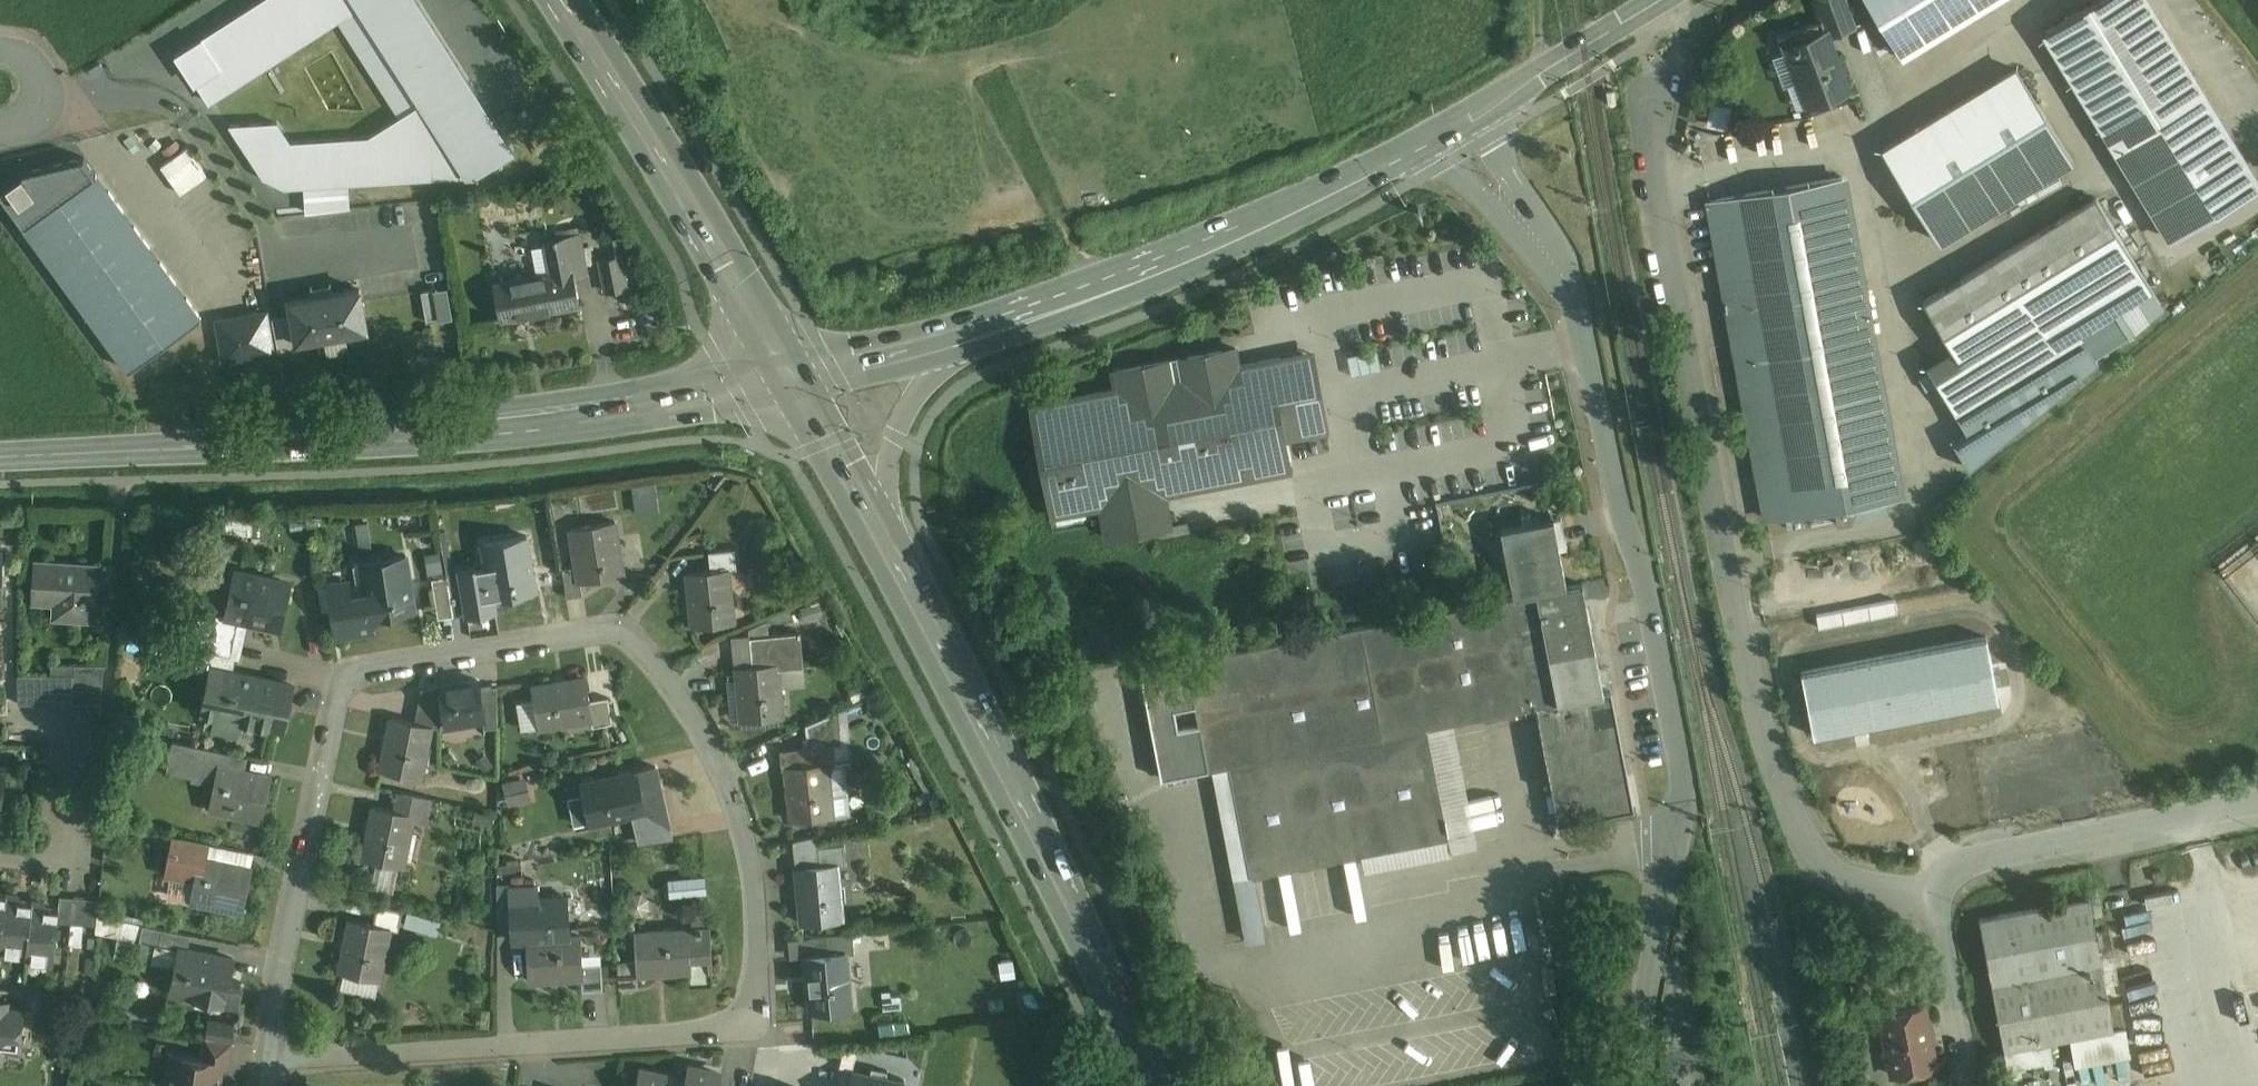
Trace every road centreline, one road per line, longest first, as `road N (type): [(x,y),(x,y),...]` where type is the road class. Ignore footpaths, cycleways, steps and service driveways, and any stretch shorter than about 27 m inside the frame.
road 1 (residential): [(270,1057),(338,686),(355,670),(610,630),(629,634),(683,697),(721,761),(755,876),(758,1006),(732,1031),(286,1057)]
road 2 (residential): [(1647,1085),(1638,1041),(1685,792),(1643,570),(1623,520),(1574,298),(1461,123)]
road 3 (residential): [(1654,93),(1655,181),(1765,722),(1796,822),(1837,883),(1873,892),(1925,882)]
road 4 (secondary): [(799,380),(583,414),(0,455)]
road 5 (primary): [(1151,1085),(1054,872),(908,588)]
road 6 (secondary): [(966,337),(1090,297),(1284,216),(1461,123)]
road 7 (primary): [(562,0),(799,380)]
road 8 (residential): [(1925,882),(2257,803)]
road 9 (primary): [(908,588),(885,508),(887,459),(917,389),(966,337)]
road 10 (secondary): [(1461,123),(1669,0)]
road 11 (primary): [(908,588),(799,380)]
road 12 (residential): [(1925,882),(1966,1085)]
road 13 (secondary): [(799,380),(966,337)]
road 14 (residential): [(0,53),(25,59),(45,80),(49,108),(35,125),(0,132)]

